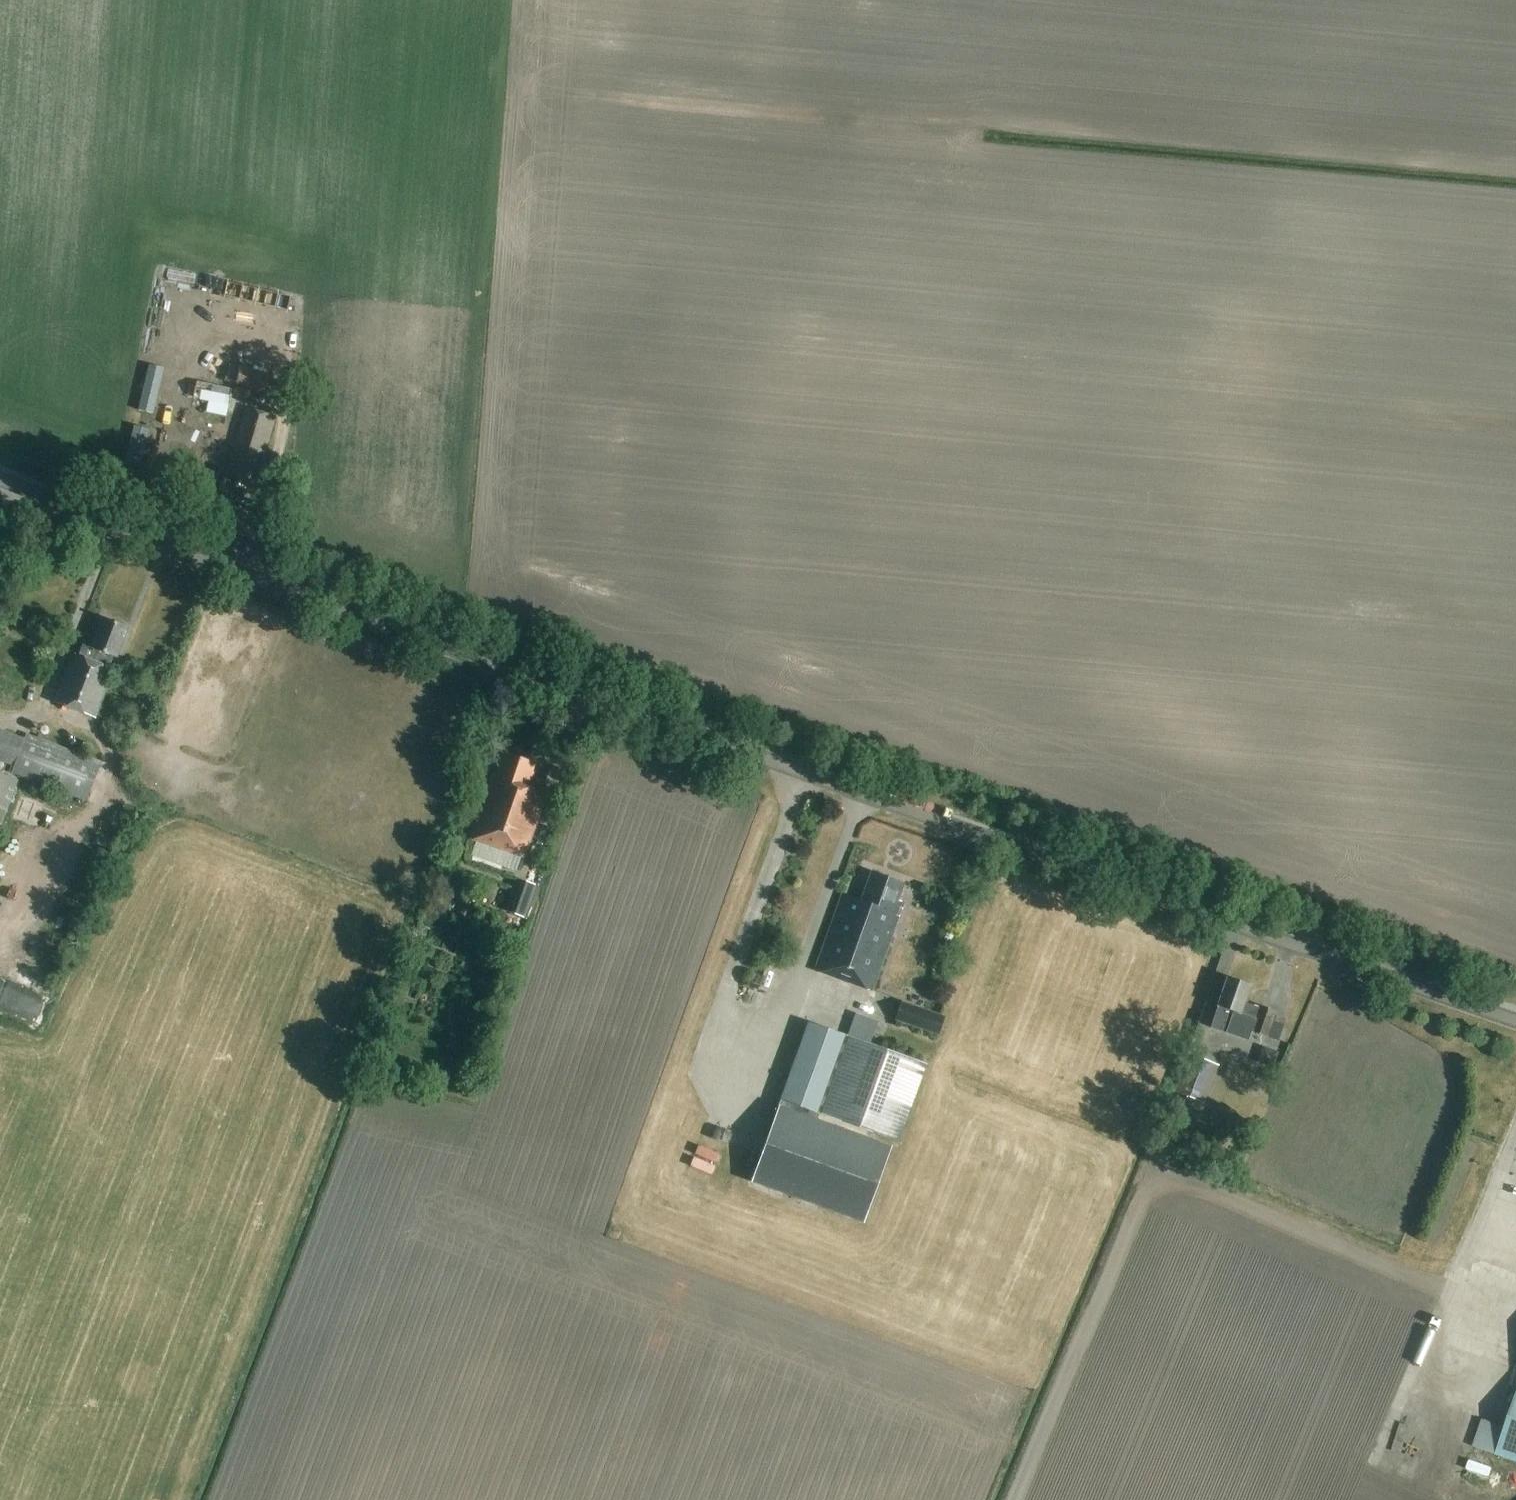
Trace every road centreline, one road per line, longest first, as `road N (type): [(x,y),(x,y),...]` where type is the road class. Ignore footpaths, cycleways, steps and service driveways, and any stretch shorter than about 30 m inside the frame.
road 1 (unclassified): [(1515,1020),(333,605),(0,480)]

